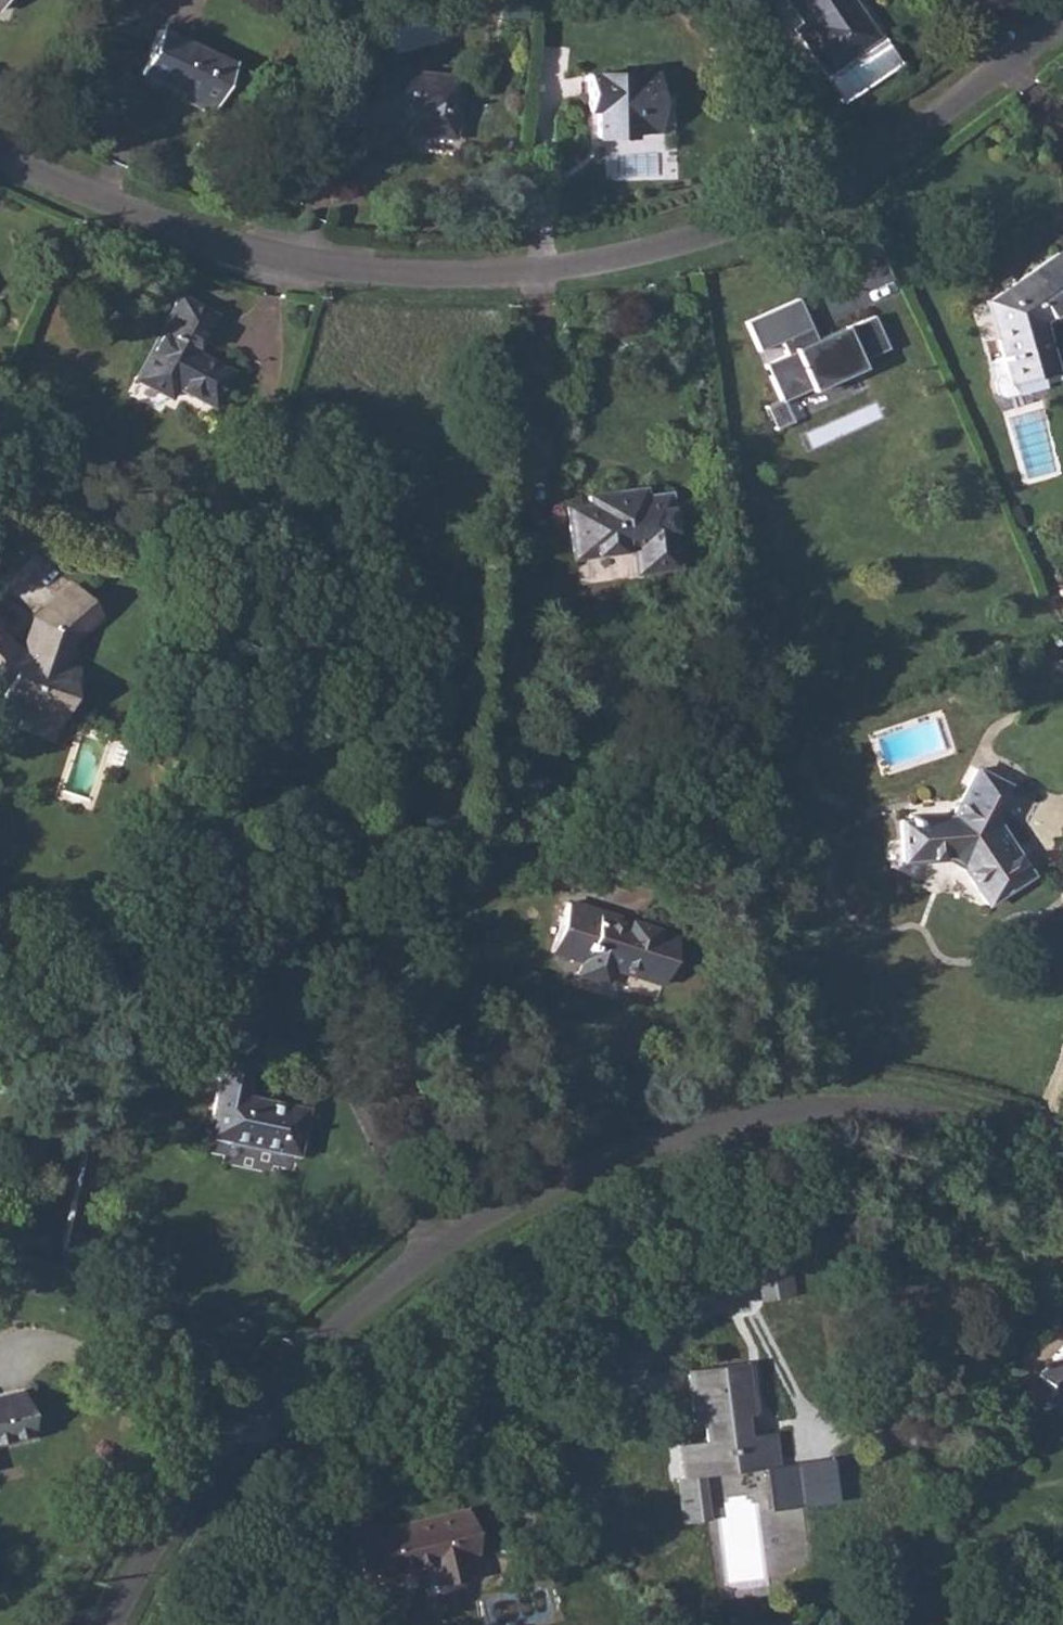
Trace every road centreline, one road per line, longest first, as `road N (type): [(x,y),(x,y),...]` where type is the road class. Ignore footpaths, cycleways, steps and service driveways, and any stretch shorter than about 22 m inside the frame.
road 1 (residential): [(1062,1161),(924,1112),(797,1108),(696,1124),(434,1246),(330,1328),(245,1411),(184,1493),(109,1624)]
road 2 (residential): [(0,160),(227,255),(466,280),(592,267),(703,244),(805,209),(1062,26)]

